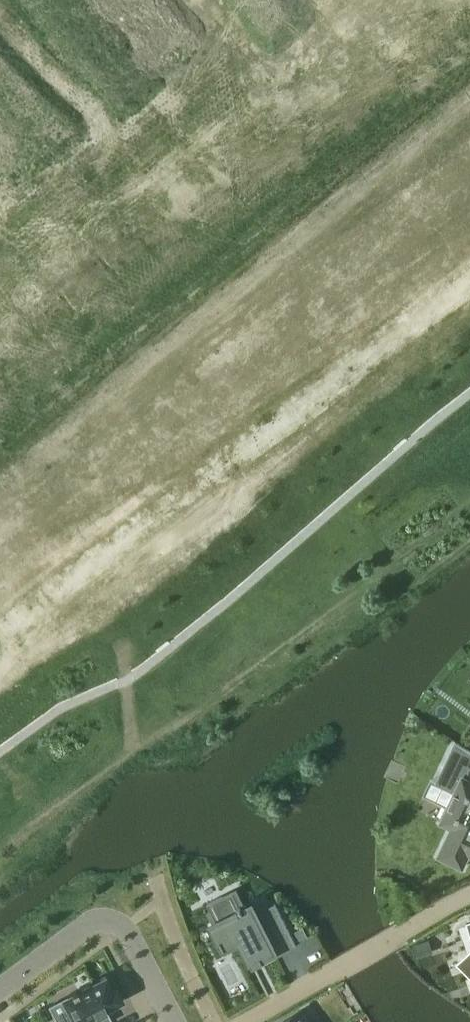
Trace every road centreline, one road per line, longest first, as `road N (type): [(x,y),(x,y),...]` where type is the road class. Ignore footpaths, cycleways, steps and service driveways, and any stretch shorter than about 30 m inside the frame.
road 1 (residential): [(469,110),(20,472)]
road 2 (residential): [(0,303),(340,9)]
road 3 (unclassified): [(469,313),(124,592)]
road 4 (residential): [(469,894),(244,1021)]
road 5 (residential): [(0,992),(98,917),(116,918),(171,1021)]
road 6 (residential): [(124,592),(20,472)]
road 7 (residential): [(213,1021),(153,875)]
road 8 (unclassified): [(124,592),(0,674)]

